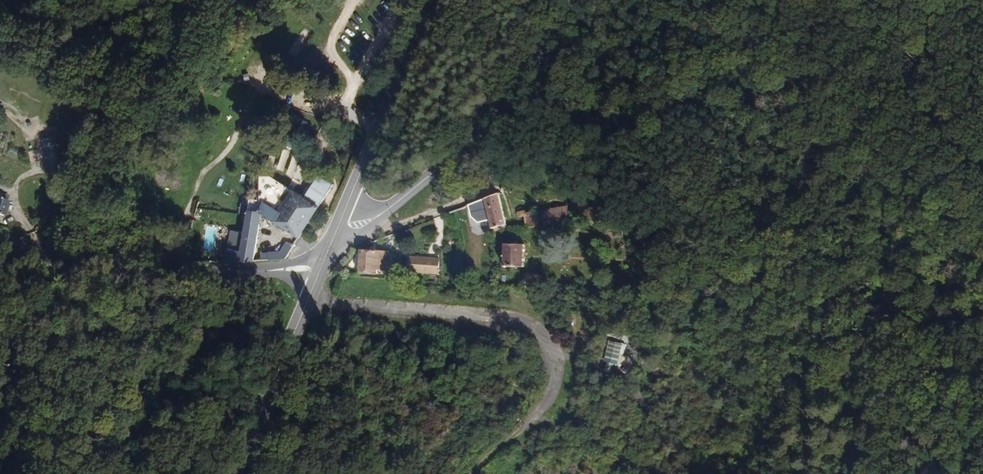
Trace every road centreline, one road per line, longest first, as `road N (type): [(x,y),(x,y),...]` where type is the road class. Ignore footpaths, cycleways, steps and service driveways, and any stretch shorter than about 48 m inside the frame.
road 1 (track): [(308,297),(523,320),(548,343),(546,401),(468,473)]
road 2 (secondary): [(572,0),(466,144),(372,220),(340,223)]
road 3 (secondary): [(318,272),(175,274),(104,267),(0,240)]
road 4 (secondary): [(340,223),(441,0)]
road 5 (secondary): [(235,473),(318,272)]

